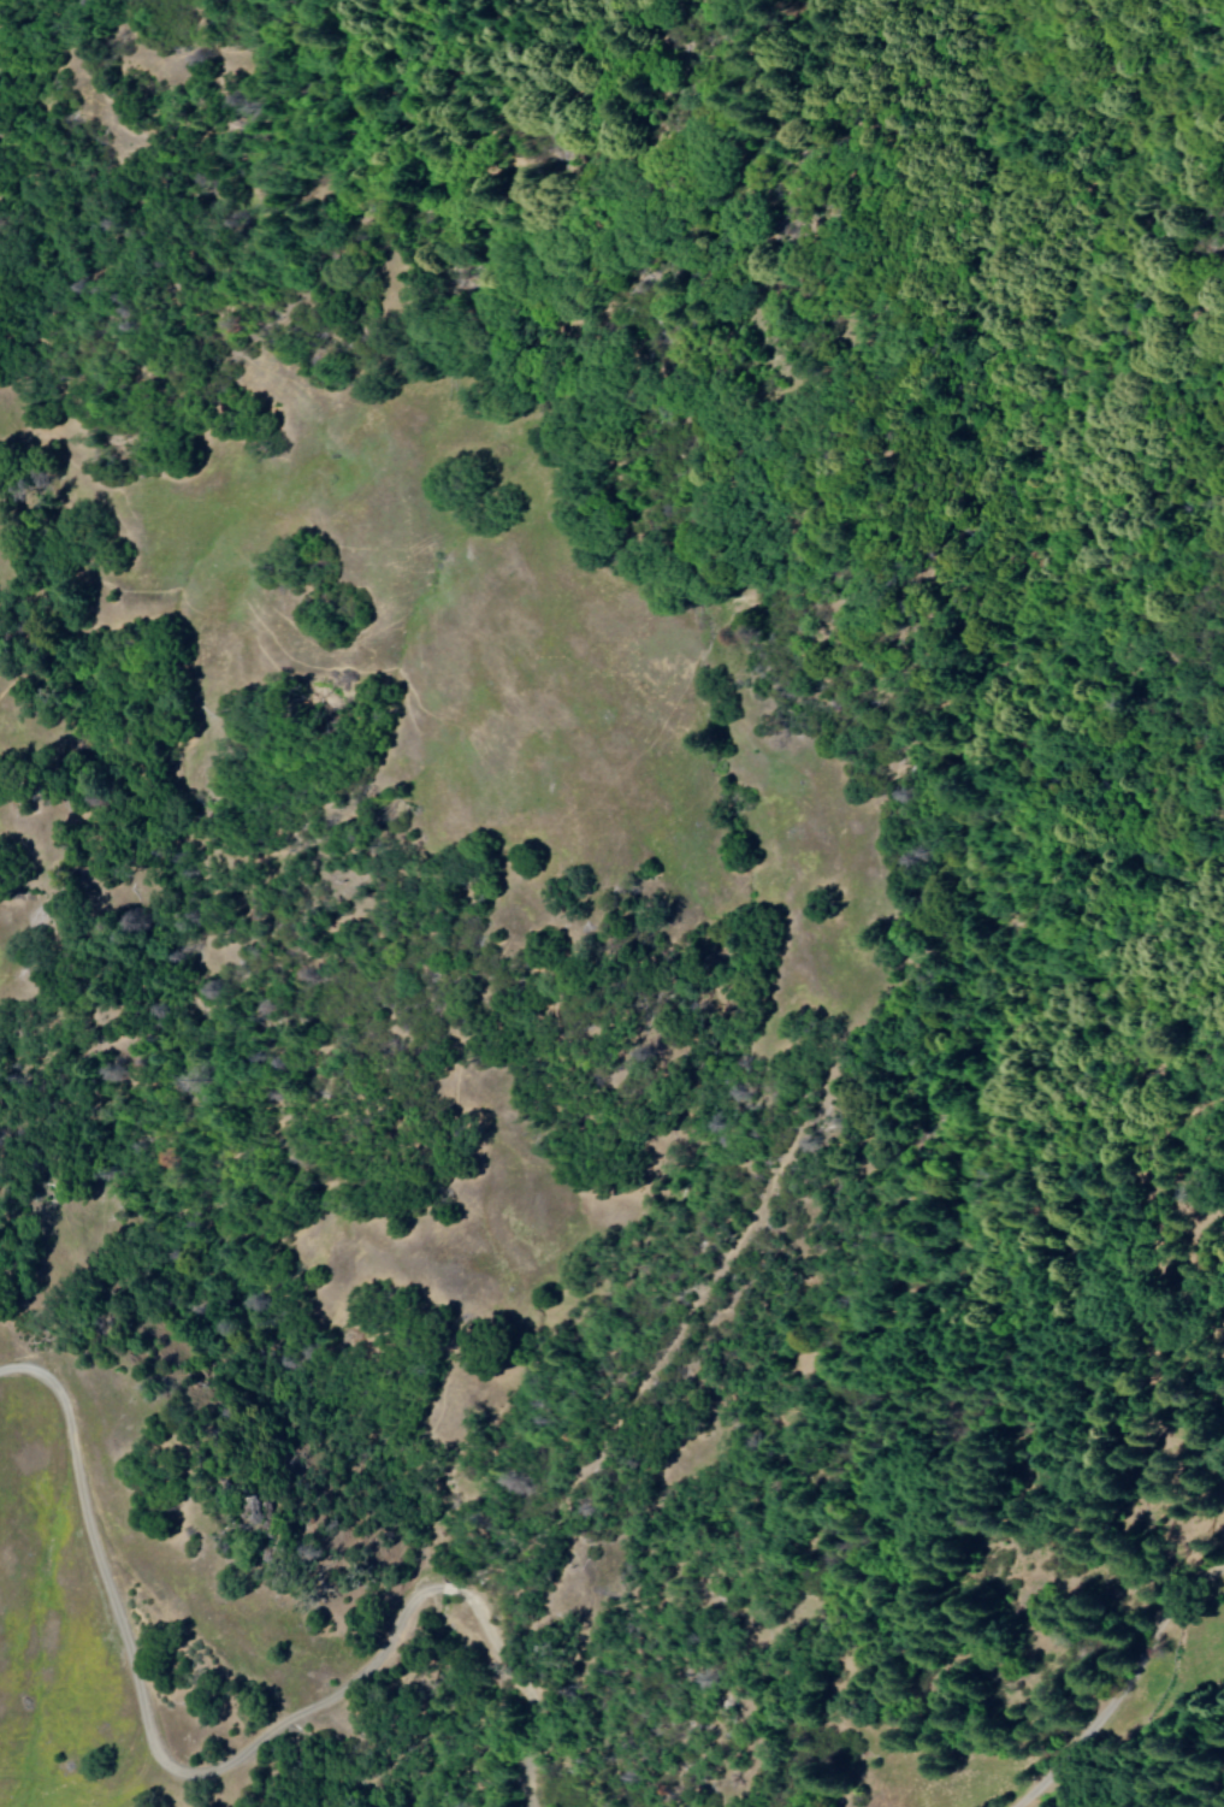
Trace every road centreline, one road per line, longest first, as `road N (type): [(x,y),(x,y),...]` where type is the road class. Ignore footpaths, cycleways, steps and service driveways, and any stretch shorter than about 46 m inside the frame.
road 1 (track): [(538,1806),(542,1734),(533,1696),(489,1634),(459,1617),(433,1628),(372,1696),(226,1774),(181,1774),(167,1755),(67,1400),(36,1370),(0,1377)]
road 2 (track): [(1223,1550),(1188,1598),(1151,1676),(1030,1806)]

